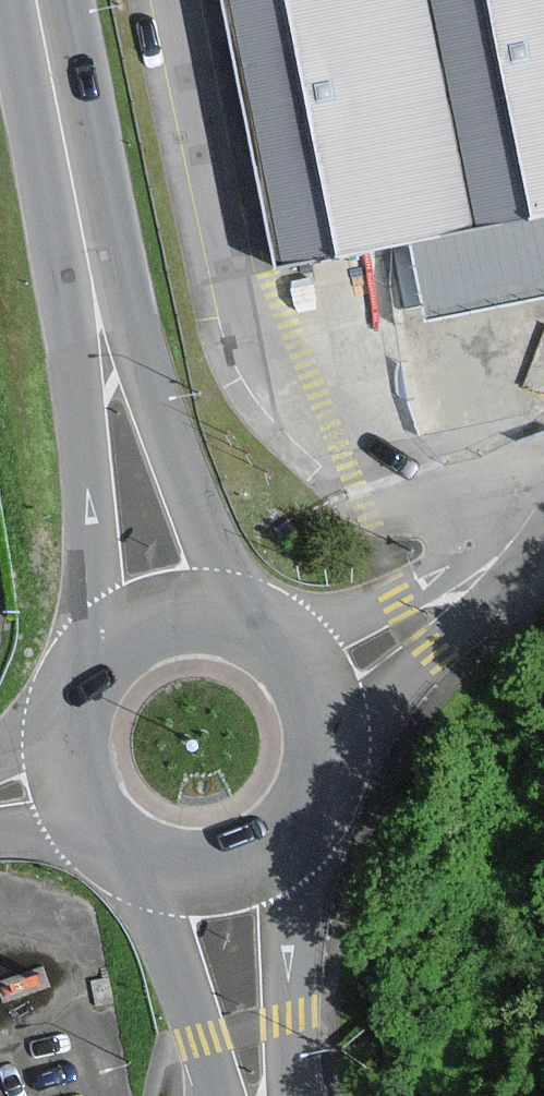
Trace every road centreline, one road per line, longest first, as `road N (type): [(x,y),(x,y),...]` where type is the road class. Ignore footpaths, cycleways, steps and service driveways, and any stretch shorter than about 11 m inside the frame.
road 1 (primary): [(99,322),(92,664)]
road 2 (primary): [(257,624),(215,559),(99,322)]
road 3 (primary): [(35,0),(99,322)]
road 4 (primary): [(278,1095),(308,838)]
road 5 (residential): [(339,754),(500,553)]
road 6 (primary): [(130,869),(232,1095)]
road 7 (residential): [(500,553),(404,604),(272,632)]
road 8 (primary): [(130,869),(184,888),(230,886),(273,868),(308,838)]
road 9 (primary): [(257,624),(213,613),(168,616),(126,634),(92,664)]
road 10 (primary): [(71,700),(62,740),(65,782),(81,820),(107,853)]
road 11 (primary): [(339,754),(319,679),(272,632)]

